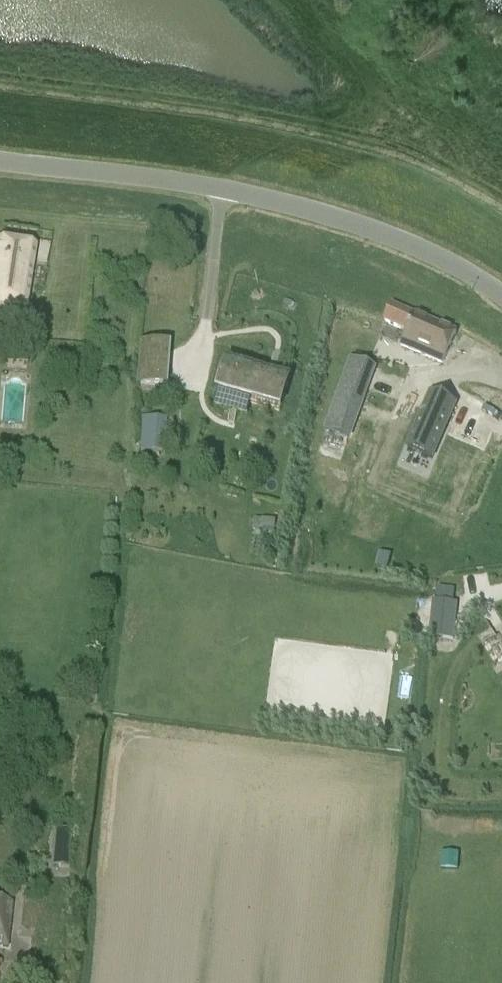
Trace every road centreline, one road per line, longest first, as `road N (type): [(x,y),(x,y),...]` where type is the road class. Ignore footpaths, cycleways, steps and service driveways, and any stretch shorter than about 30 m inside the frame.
road 1 (unclassified): [(501,294),(446,261),(322,215),(147,177),(0,163)]

